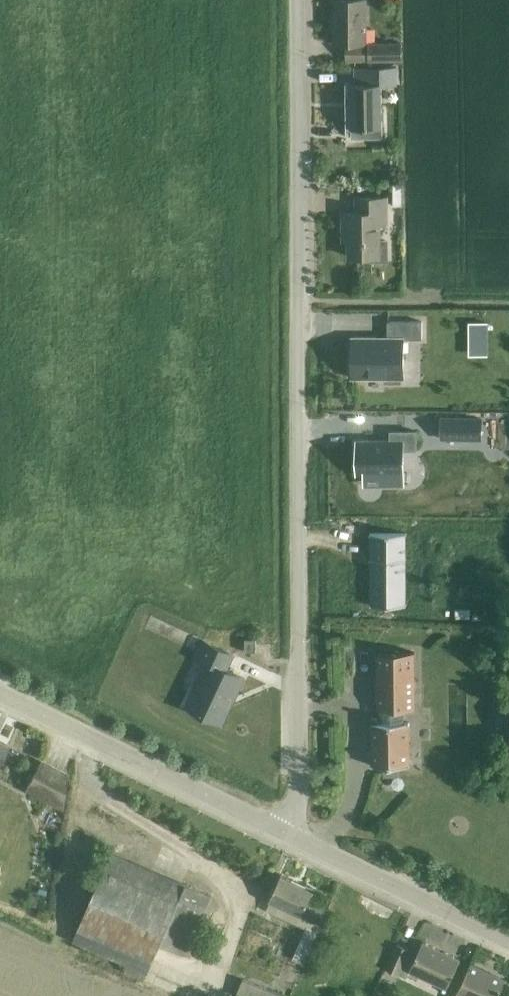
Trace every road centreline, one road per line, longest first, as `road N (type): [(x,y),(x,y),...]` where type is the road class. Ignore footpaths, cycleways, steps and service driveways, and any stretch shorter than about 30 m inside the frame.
road 1 (unclassified): [(288,838),(295,817),(294,0)]
road 2 (tertiary): [(288,838),(0,694)]
road 3 (tertiary): [(508,942),(288,838)]

